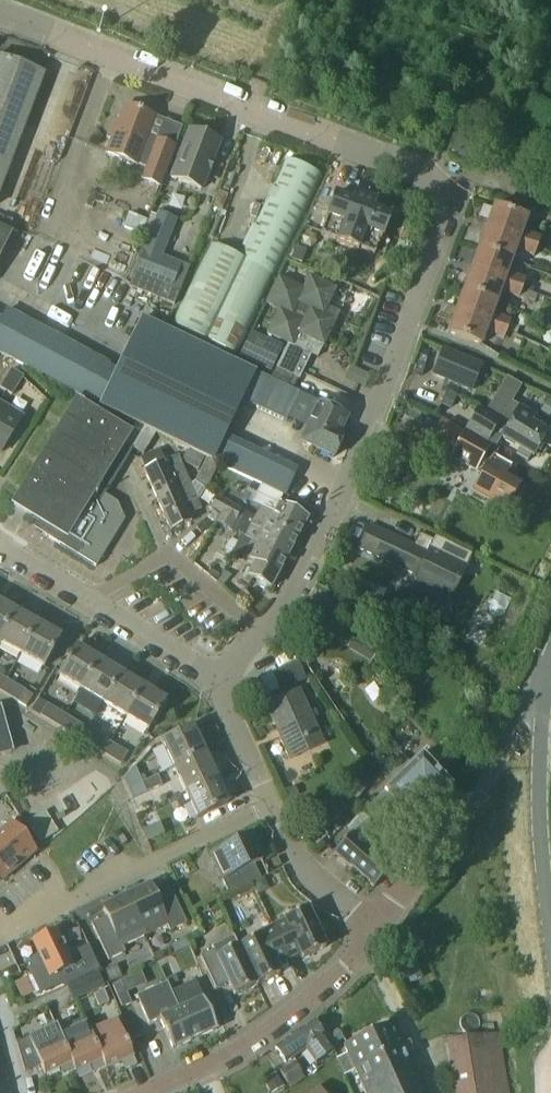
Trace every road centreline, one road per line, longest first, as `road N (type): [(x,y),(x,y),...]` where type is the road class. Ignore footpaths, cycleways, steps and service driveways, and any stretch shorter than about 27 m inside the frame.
road 1 (residential): [(219,683),(288,603),(336,512),(457,185),(0,10)]
road 2 (residential): [(273,806),(0,933)]
road 3 (residential): [(376,932),(544,687)]
road 4 (residential): [(153,1092),(269,1030),(328,987),(376,932)]
road 5 (residential): [(0,548),(219,683)]
road 6 (tertiary): [(550,927),(537,765),(544,687)]
road 7 (residential): [(376,932),(306,871),(273,806)]
road 8 (residential): [(273,806),(219,683)]

